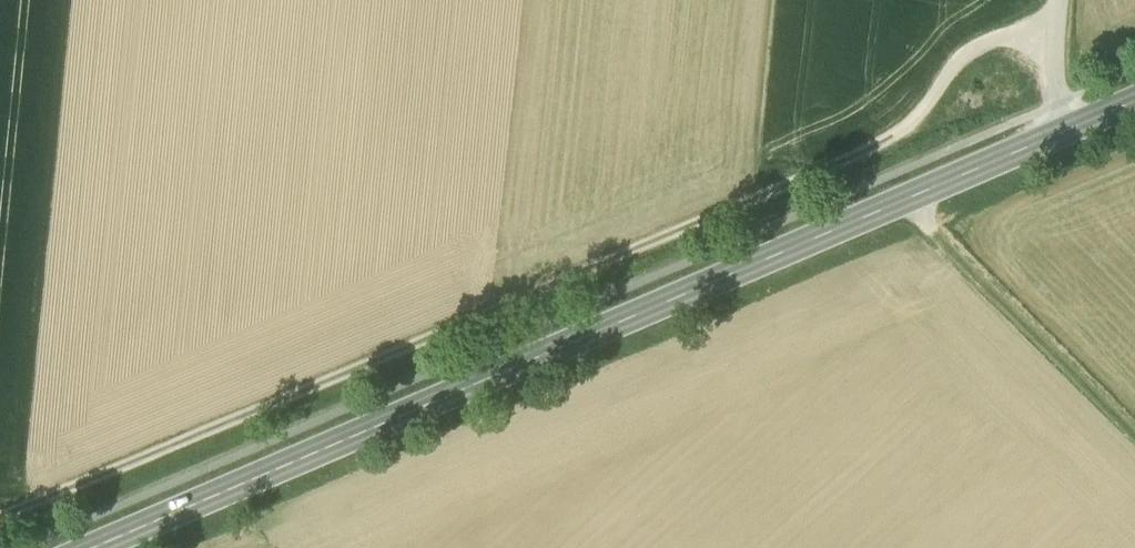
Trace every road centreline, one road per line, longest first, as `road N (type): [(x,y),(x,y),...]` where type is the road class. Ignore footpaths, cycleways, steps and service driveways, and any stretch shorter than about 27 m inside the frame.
road 1 (track): [(1056,33),(1004,37),(971,50),(906,129),(885,141),(0,513)]
road 2 (secondary): [(95,547),(1134,101)]
road 3 (track): [(901,199),(1134,436)]
road 4 (track): [(1060,133),(1059,0)]

